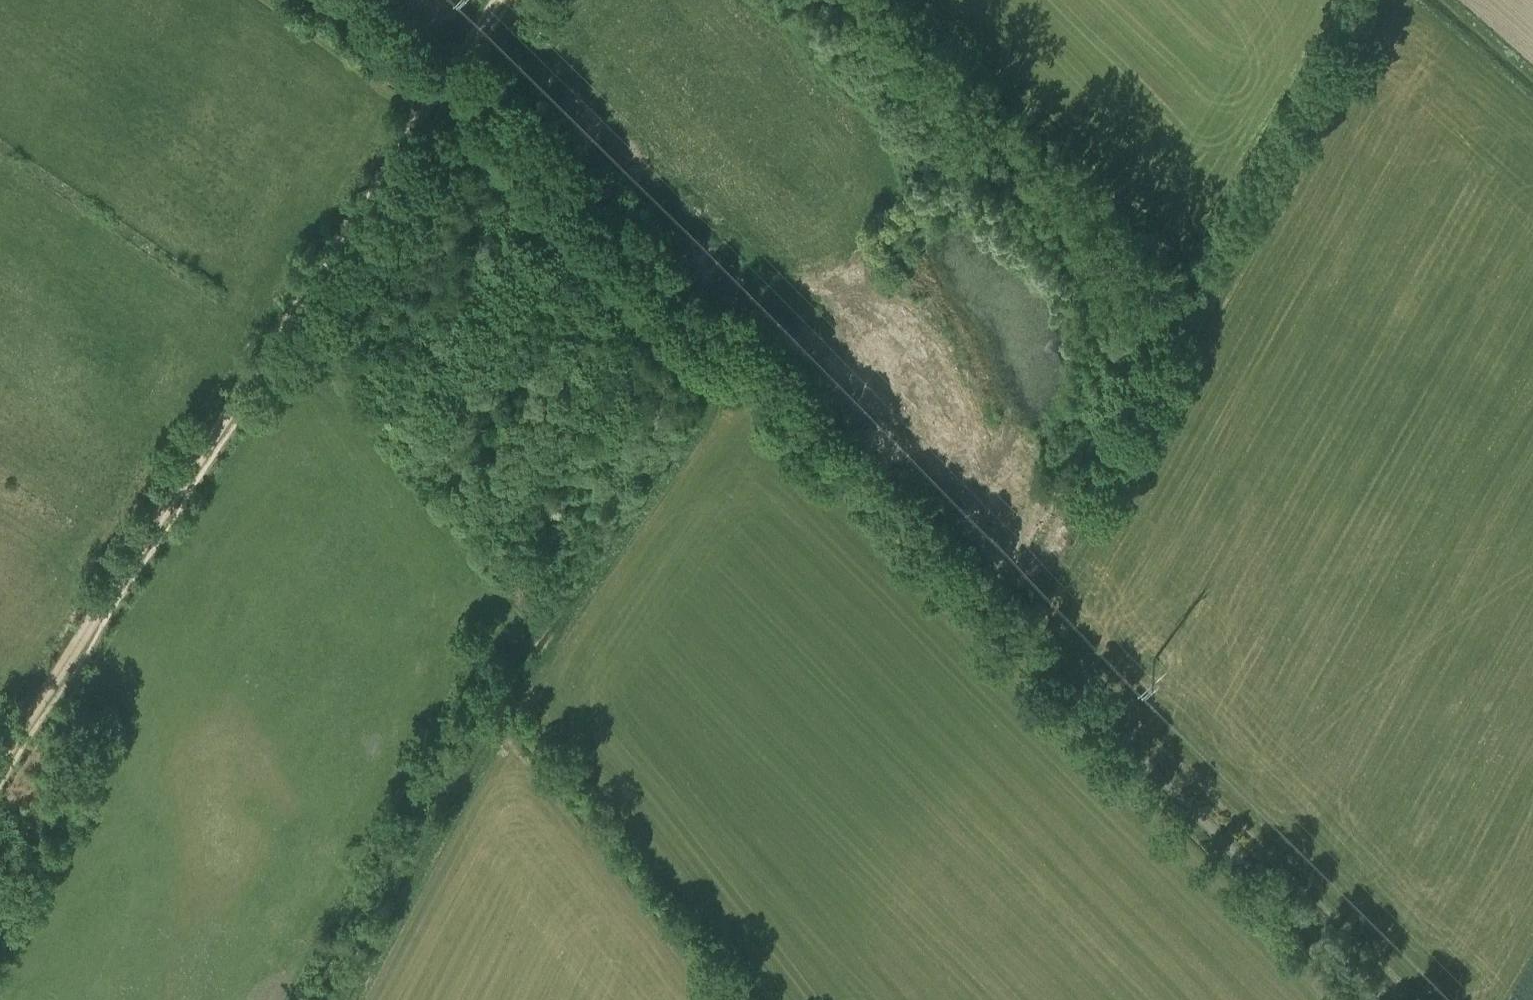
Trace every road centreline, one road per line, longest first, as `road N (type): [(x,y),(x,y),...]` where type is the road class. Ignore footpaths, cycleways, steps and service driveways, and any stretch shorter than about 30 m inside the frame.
road 1 (track): [(496,0),(0,762)]

